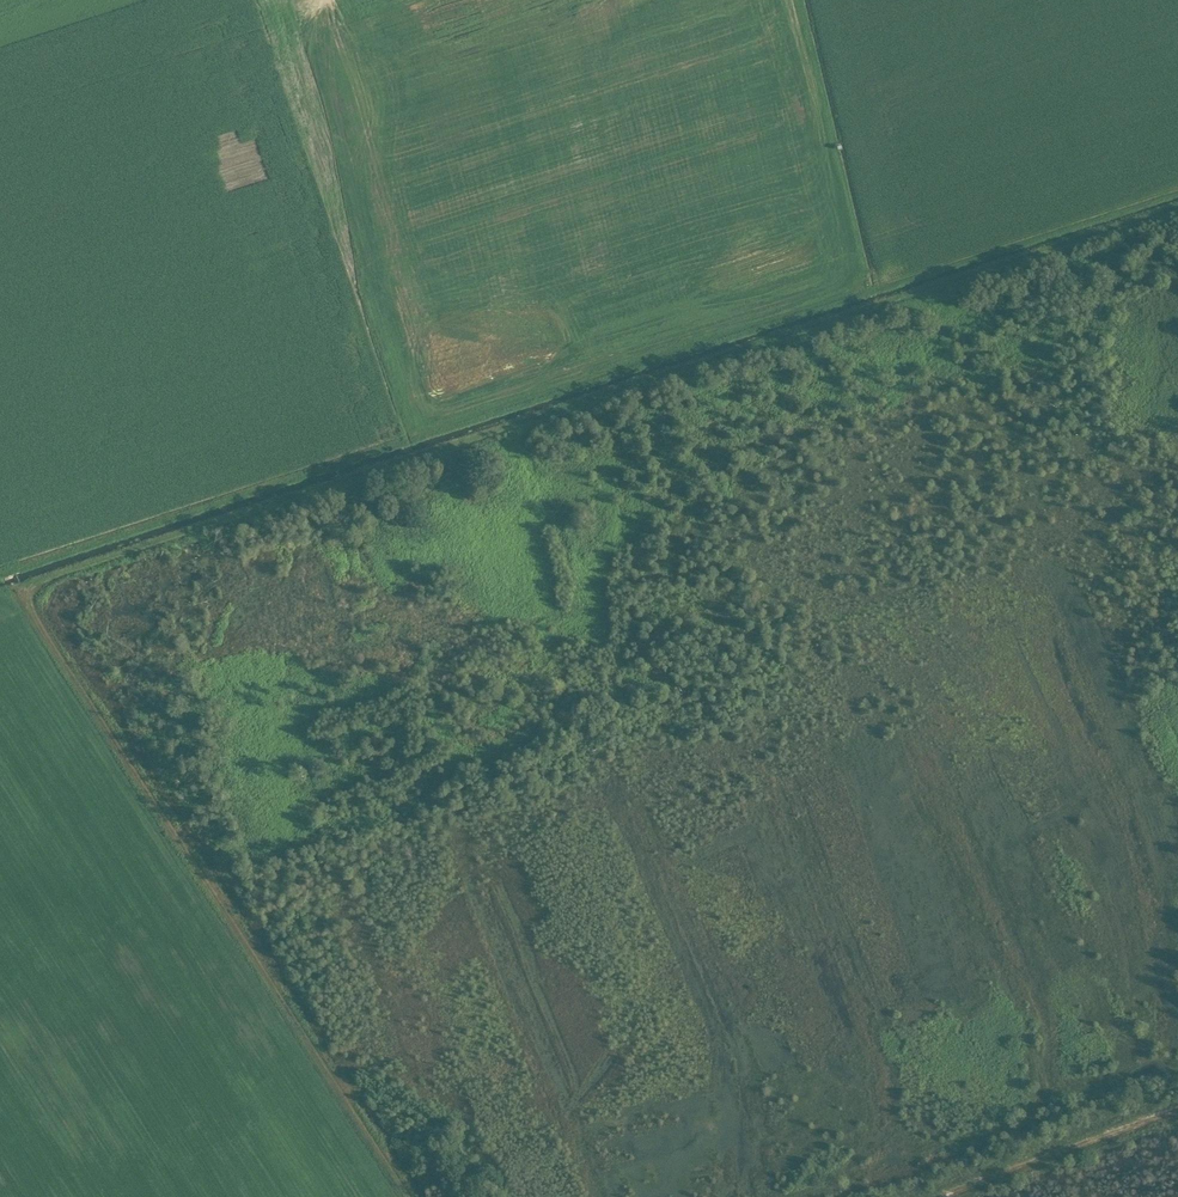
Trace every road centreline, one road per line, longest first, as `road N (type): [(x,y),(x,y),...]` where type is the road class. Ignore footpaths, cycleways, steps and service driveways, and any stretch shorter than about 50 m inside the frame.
road 1 (track): [(1177,1114),(957,1196)]

